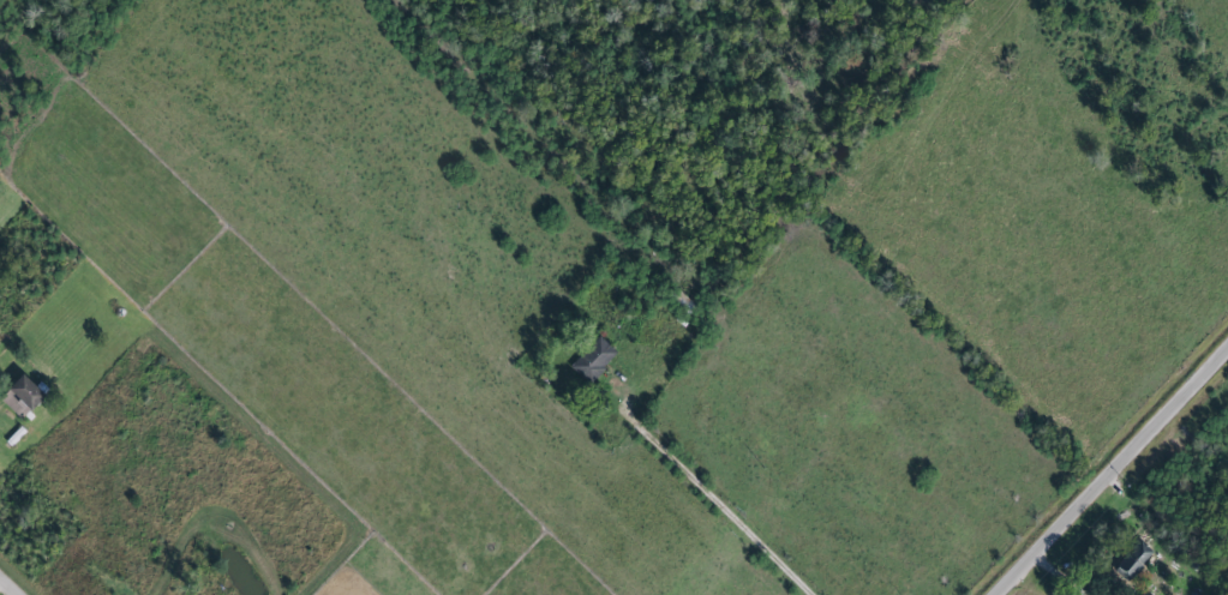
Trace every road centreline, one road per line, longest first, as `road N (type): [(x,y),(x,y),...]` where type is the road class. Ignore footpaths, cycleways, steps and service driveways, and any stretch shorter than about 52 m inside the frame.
road 1 (residential): [(1227,353),(998,594)]

